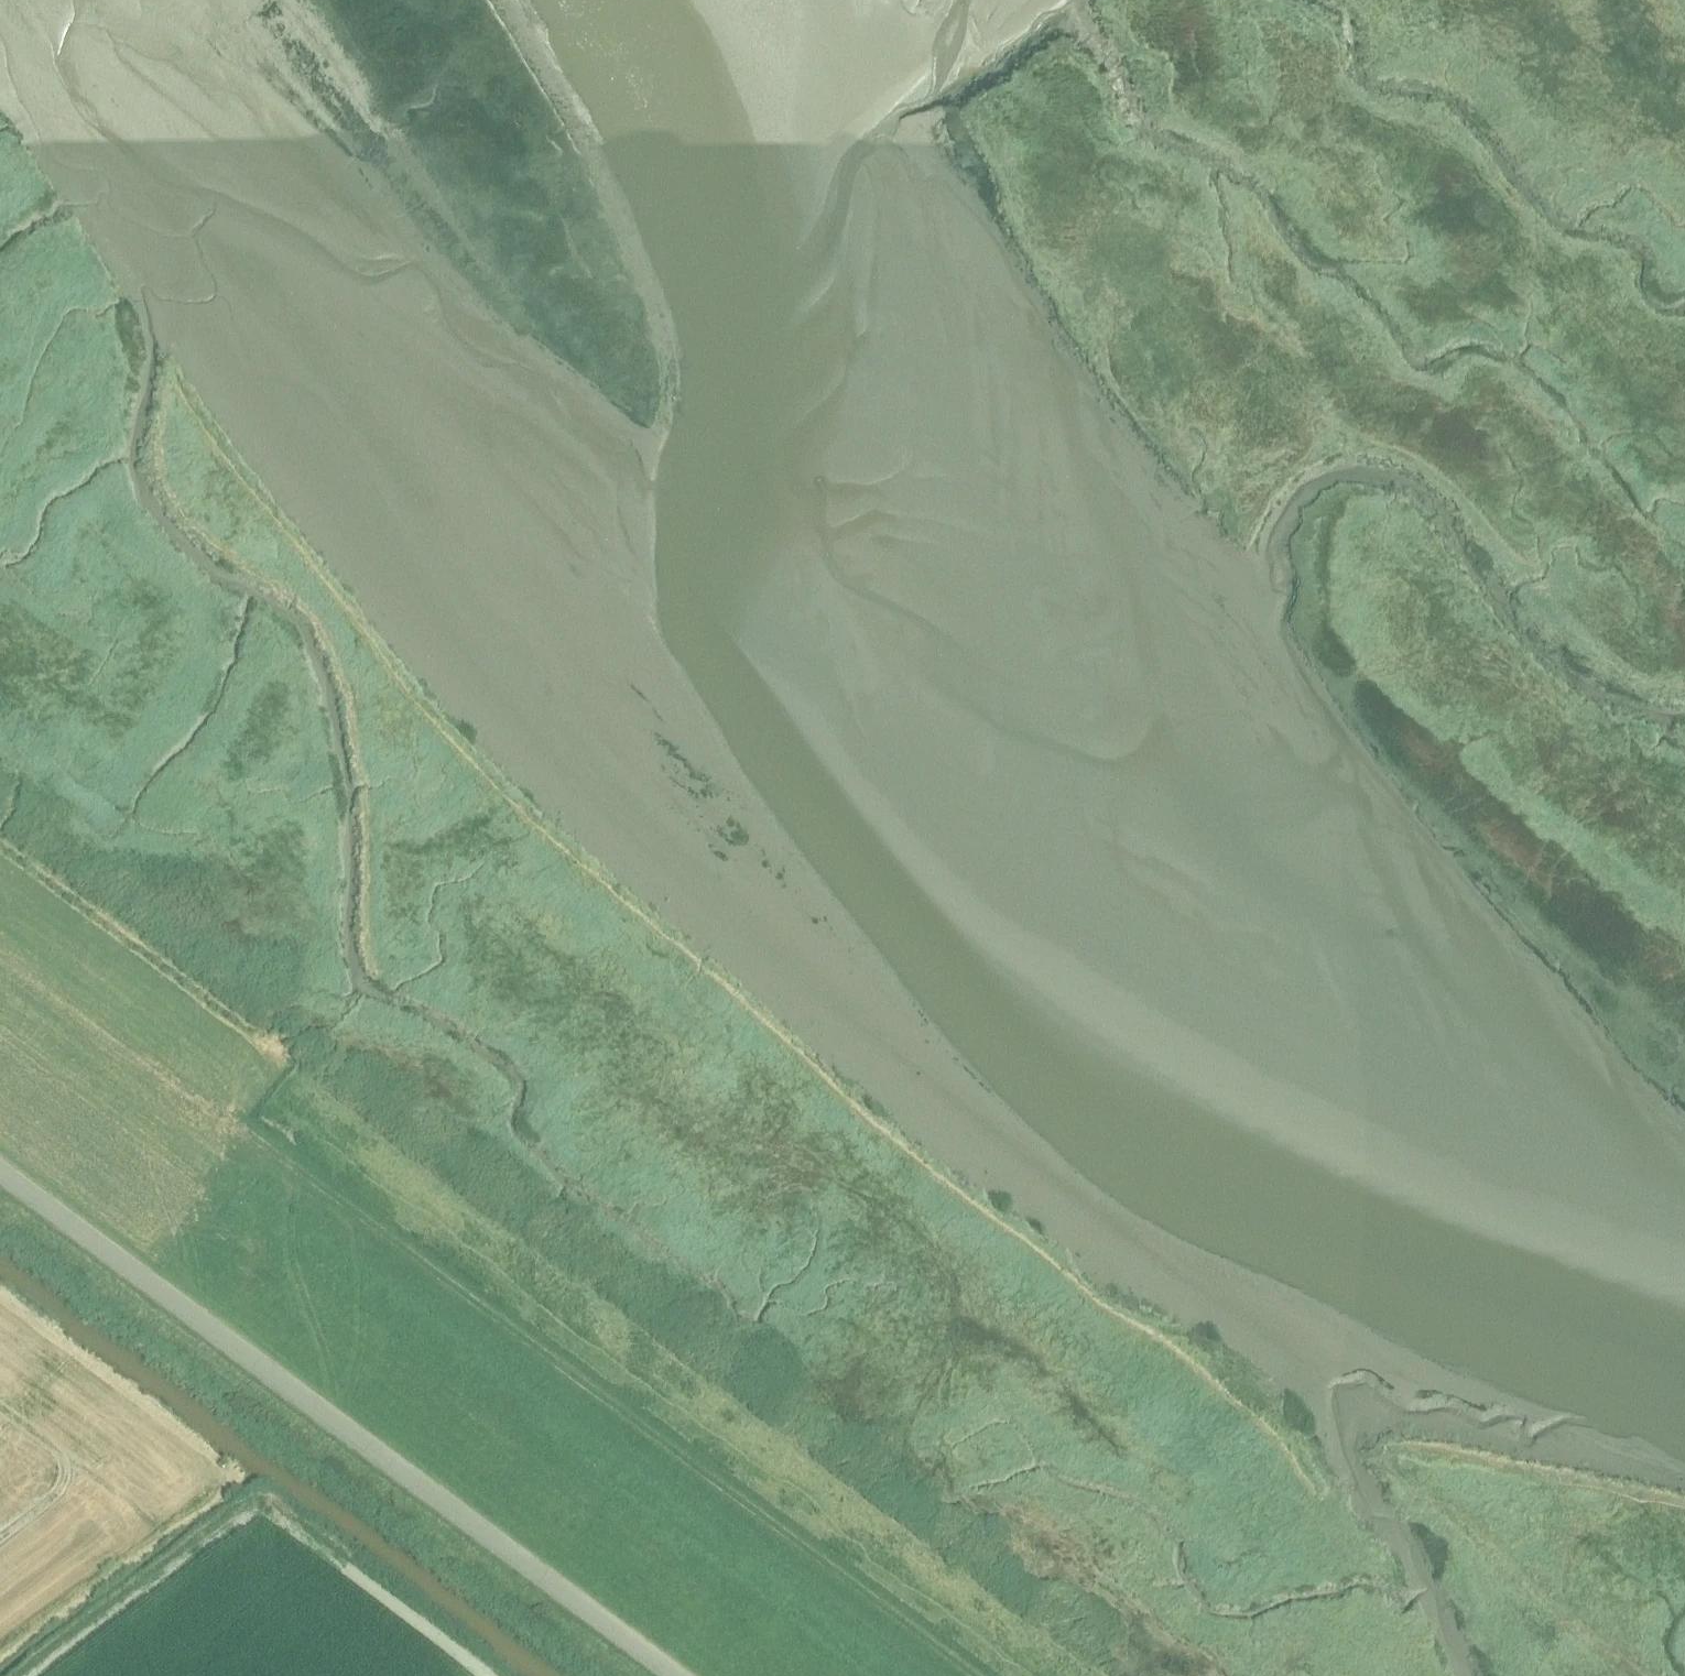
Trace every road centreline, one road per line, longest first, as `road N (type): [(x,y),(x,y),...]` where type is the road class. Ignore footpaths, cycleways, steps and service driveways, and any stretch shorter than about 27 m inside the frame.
road 1 (track): [(928,1675),(0,981)]
road 2 (unclassified): [(679,1675),(0,1168)]

